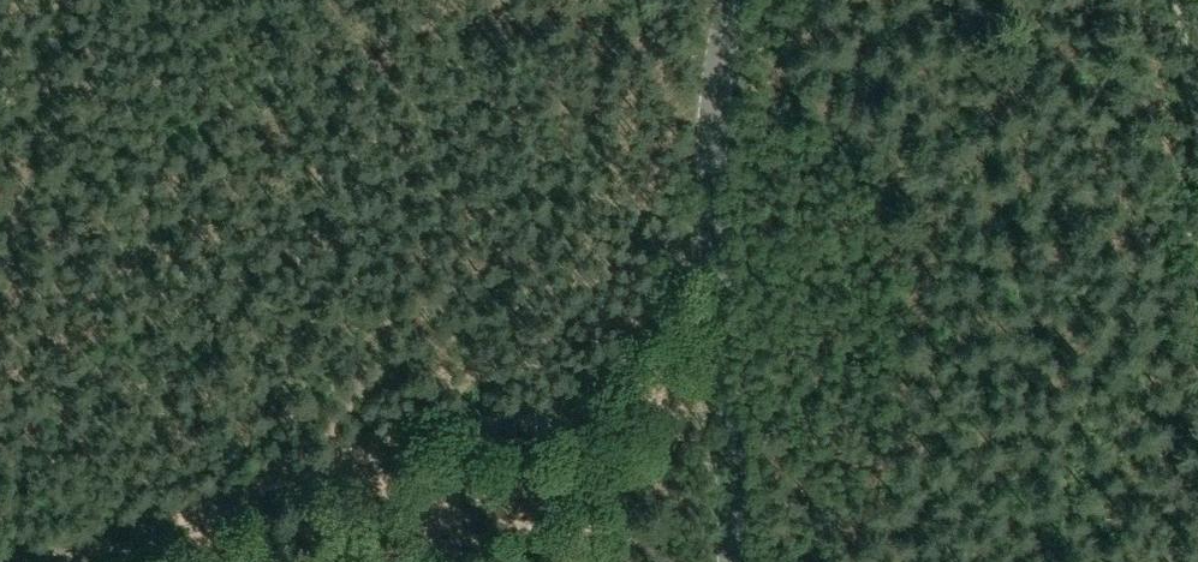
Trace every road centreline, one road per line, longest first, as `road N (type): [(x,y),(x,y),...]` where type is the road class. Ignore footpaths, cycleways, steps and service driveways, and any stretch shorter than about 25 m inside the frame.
road 1 (track): [(510,561),(563,467),(562,445),(551,431),(519,424),(482,426),(344,467),(171,533),(32,561)]
road 2 (tertiary): [(732,561),(710,200),(712,118),(736,0)]

